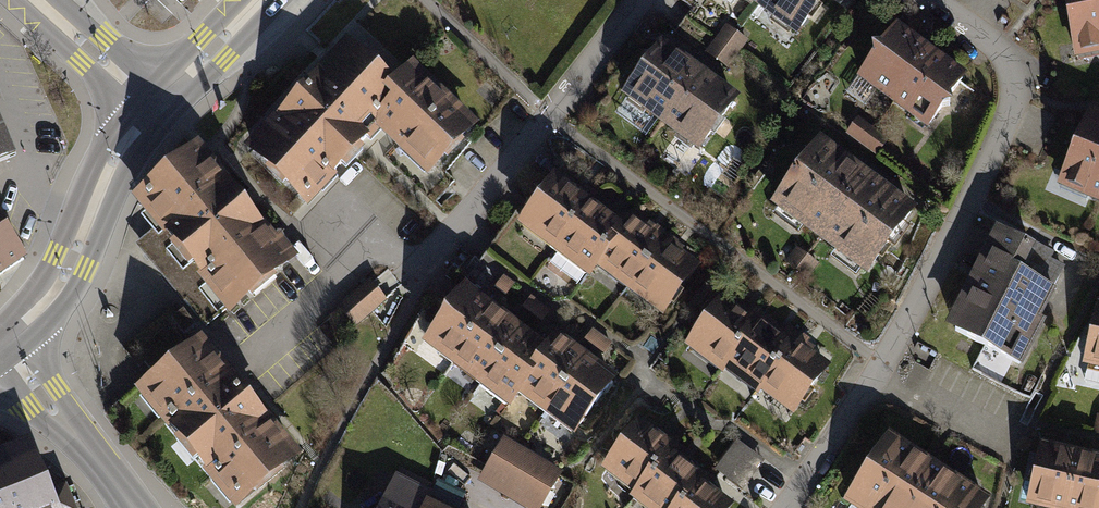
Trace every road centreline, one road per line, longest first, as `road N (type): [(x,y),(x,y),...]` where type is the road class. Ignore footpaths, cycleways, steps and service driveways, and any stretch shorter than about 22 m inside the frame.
road 1 (residential): [(789,507),(973,203),(1012,111),(1002,48),(940,0)]
road 2 (residential): [(643,0),(417,274)]
road 3 (secondary): [(5,343),(59,285),(113,158),(152,111)]
road 4 (tertiary): [(5,343),(132,507)]
road 5 (tertiary): [(152,111),(35,0)]
road 6 (secondary): [(152,111),(258,0)]

